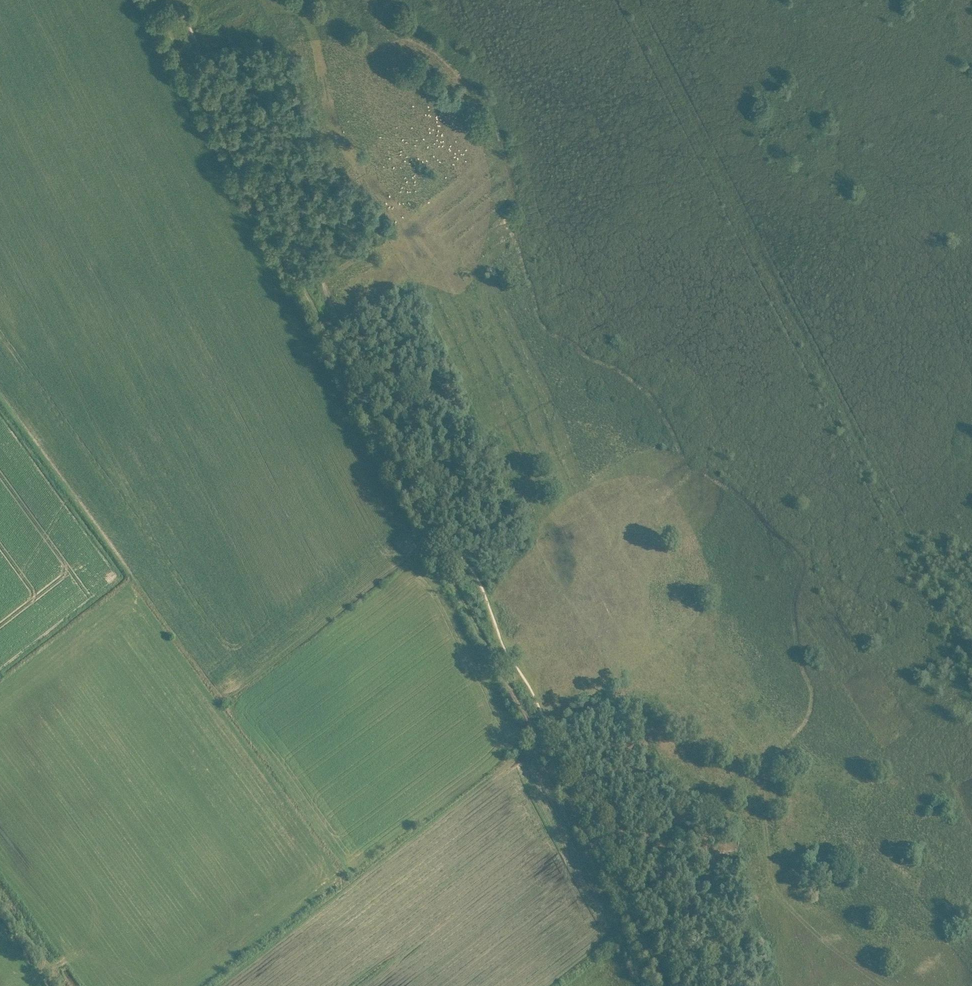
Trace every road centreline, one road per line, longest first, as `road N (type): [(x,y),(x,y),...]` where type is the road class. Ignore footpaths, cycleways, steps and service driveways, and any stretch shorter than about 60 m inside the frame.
road 1 (track): [(153,0),(665,985)]

